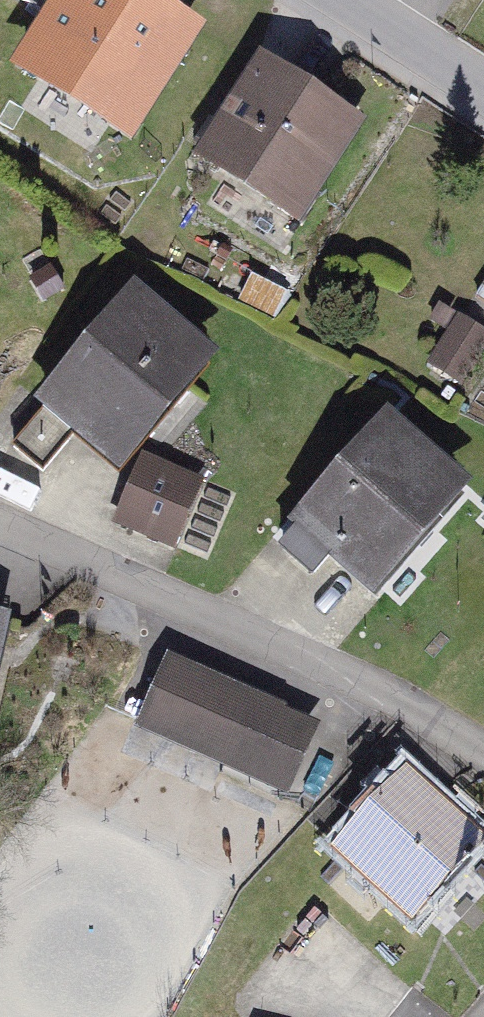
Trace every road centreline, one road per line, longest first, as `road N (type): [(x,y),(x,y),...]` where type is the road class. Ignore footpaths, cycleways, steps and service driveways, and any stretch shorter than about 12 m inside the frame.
road 1 (residential): [(0,534),(433,717),(483,752)]
road 2 (residential): [(351,0),(483,86)]

